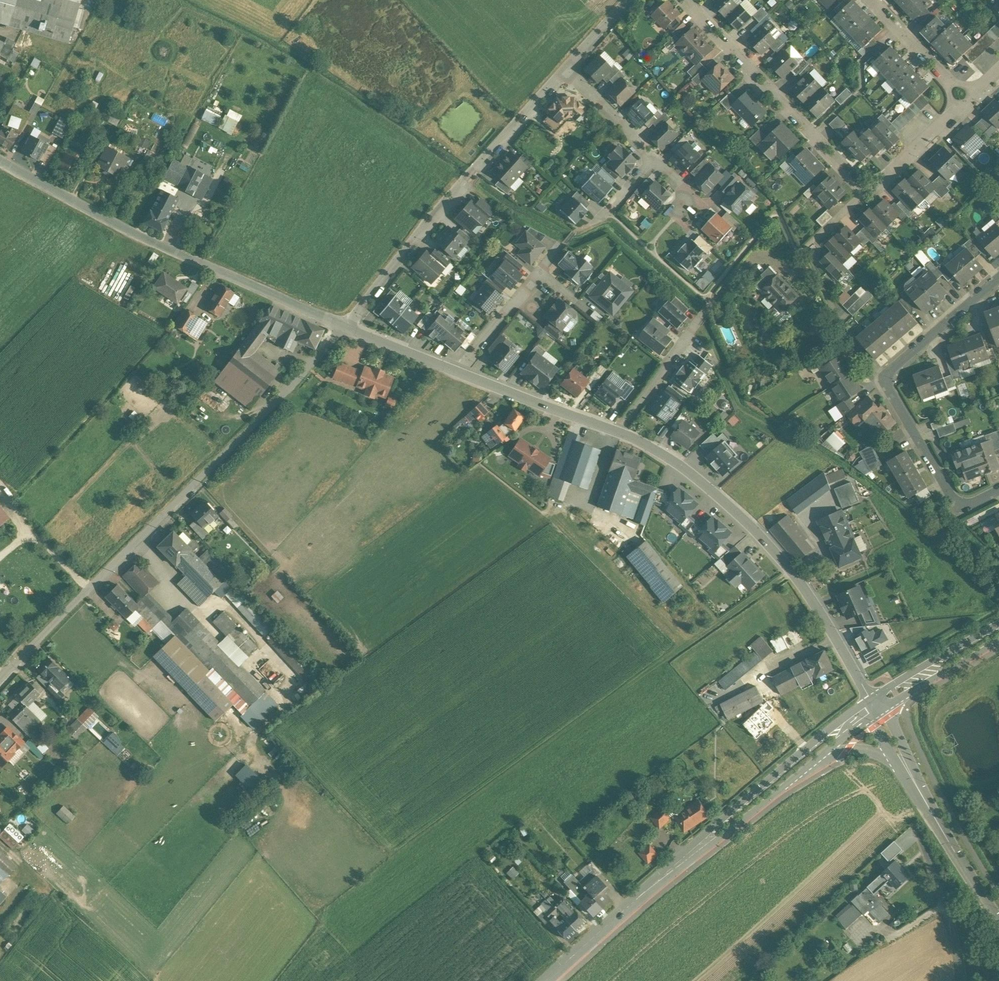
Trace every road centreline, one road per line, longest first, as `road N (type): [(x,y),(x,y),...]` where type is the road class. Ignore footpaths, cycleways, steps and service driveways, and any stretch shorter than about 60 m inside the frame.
road 1 (residential): [(345,326),(0,676)]
road 2 (tertiary): [(875,705),(546,980)]
road 3 (residential): [(875,705),(803,584),(758,533),(686,469),(617,432)]
road 4 (residential): [(345,326),(153,243),(0,161)]
road 5 (residential): [(949,121),(868,192),(686,0)]
road 6 (residential): [(568,70),(345,326)]
road 7 (residential): [(998,280),(887,374),(886,385),(958,502),(980,504),(998,493)]
road 8 (tertiary): [(998,922),(875,705)]
road 9 (residential): [(617,432),(457,372)]
road 10 (residential): [(563,245),(457,372)]
road 11 (residential): [(617,432),(712,303)]
road 12 (tertiary): [(998,628),(875,705)]
road 13 (residential): [(568,70),(658,157)]
road 14 (residential): [(457,372),(345,326)]

